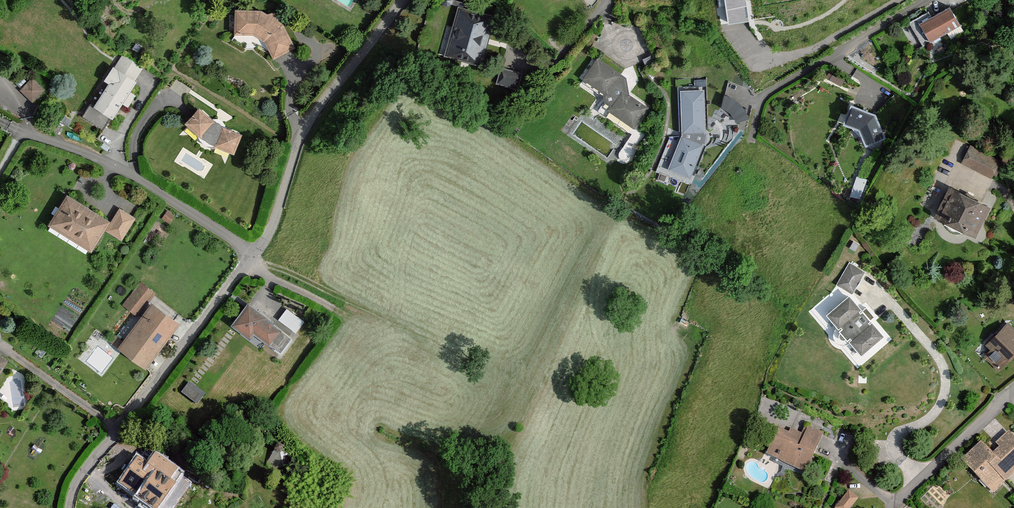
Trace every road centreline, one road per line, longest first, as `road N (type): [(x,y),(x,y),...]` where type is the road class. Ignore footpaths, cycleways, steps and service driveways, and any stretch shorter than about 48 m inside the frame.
road 1 (residential): [(71,507),(87,473),(271,232),(303,130),(407,0)]
road 2 (residential): [(1013,395),(900,501)]

